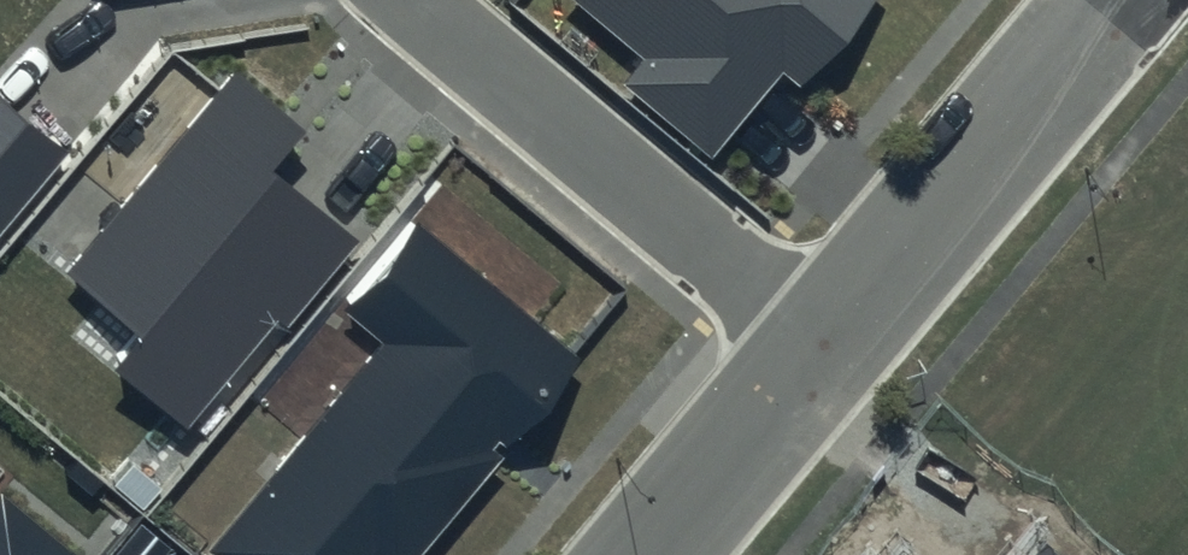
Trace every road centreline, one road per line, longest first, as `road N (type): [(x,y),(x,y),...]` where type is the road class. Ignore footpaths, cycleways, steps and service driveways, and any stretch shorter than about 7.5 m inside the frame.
road 1 (residential): [(406,0),(820,345)]
road 2 (residential): [(1106,0),(820,345)]
road 3 (residential): [(820,345),(647,554)]

